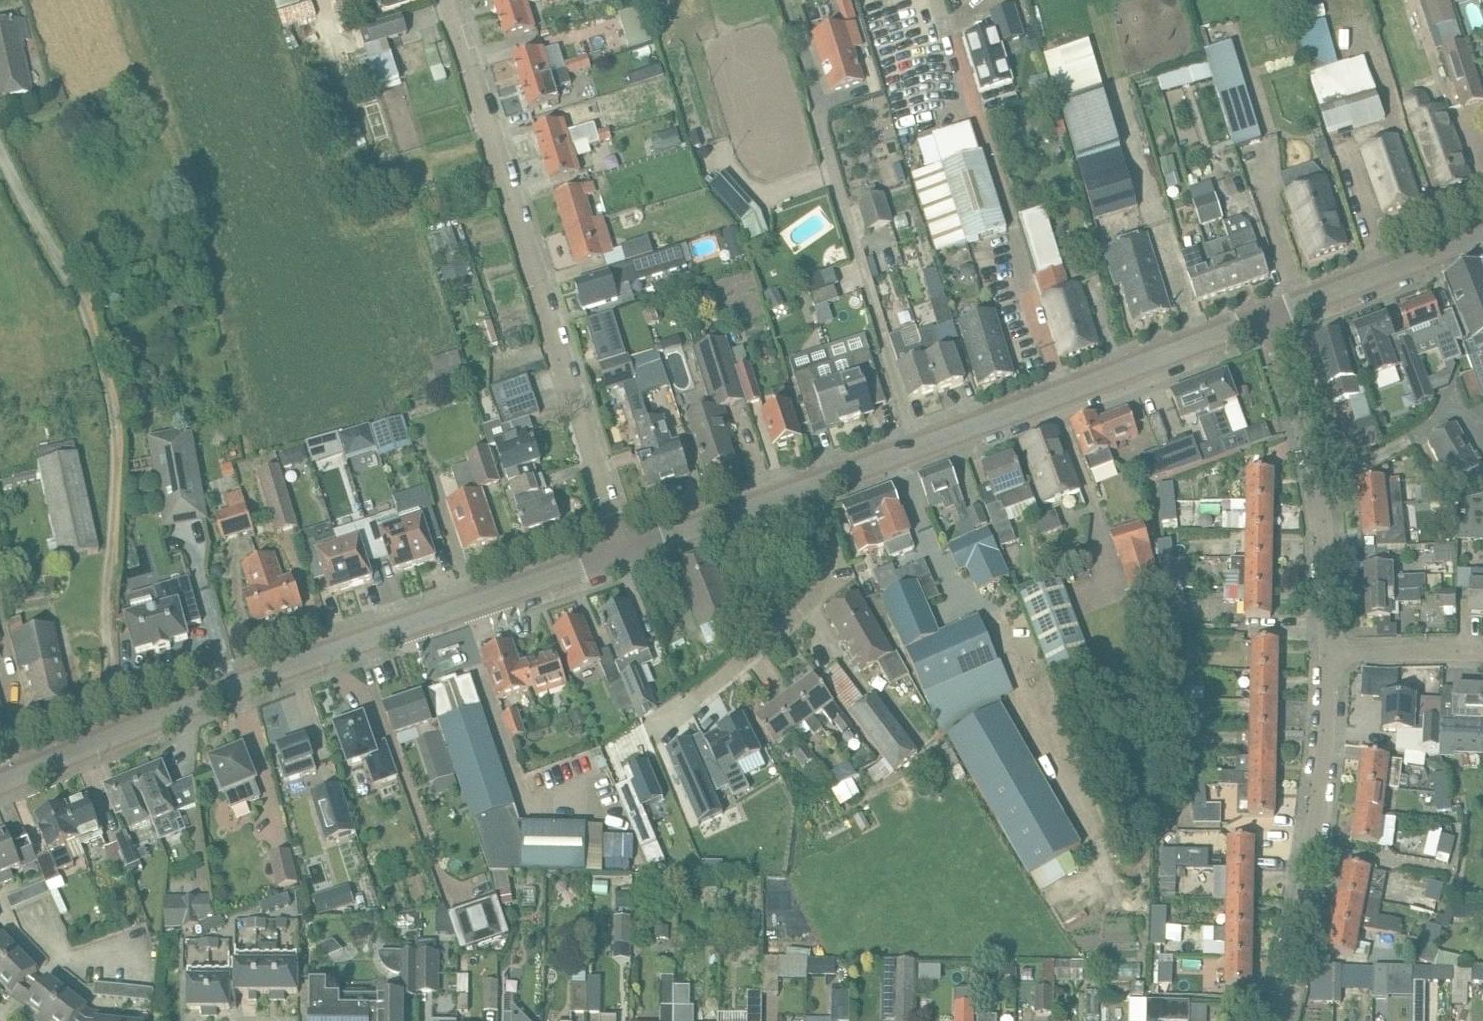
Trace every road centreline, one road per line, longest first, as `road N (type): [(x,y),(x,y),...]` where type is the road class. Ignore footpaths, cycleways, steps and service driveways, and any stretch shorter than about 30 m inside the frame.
road 1 (residential): [(118,732),(107,628),(111,413),(95,338),(0,147)]
road 2 (residential): [(624,551),(452,0)]
road 3 (unclassified): [(118,732),(266,673),(624,551)]
road 4 (unclassified): [(811,483),(1266,316)]
road 5 (residential): [(1278,1020),(1319,795),(1327,655)]
road 6 (residential): [(1327,655),(1316,477),(1266,316)]
road 7 (residential): [(689,701),(804,610),(820,588),(829,557),(811,483)]
road 8 (unclassified): [(1266,316),(1482,235)]
road 9 (unclassified): [(624,551),(811,483)]
road 10 (residential): [(1482,651),(1327,655)]
road 11 (unclassified): [(0,781),(118,732)]

